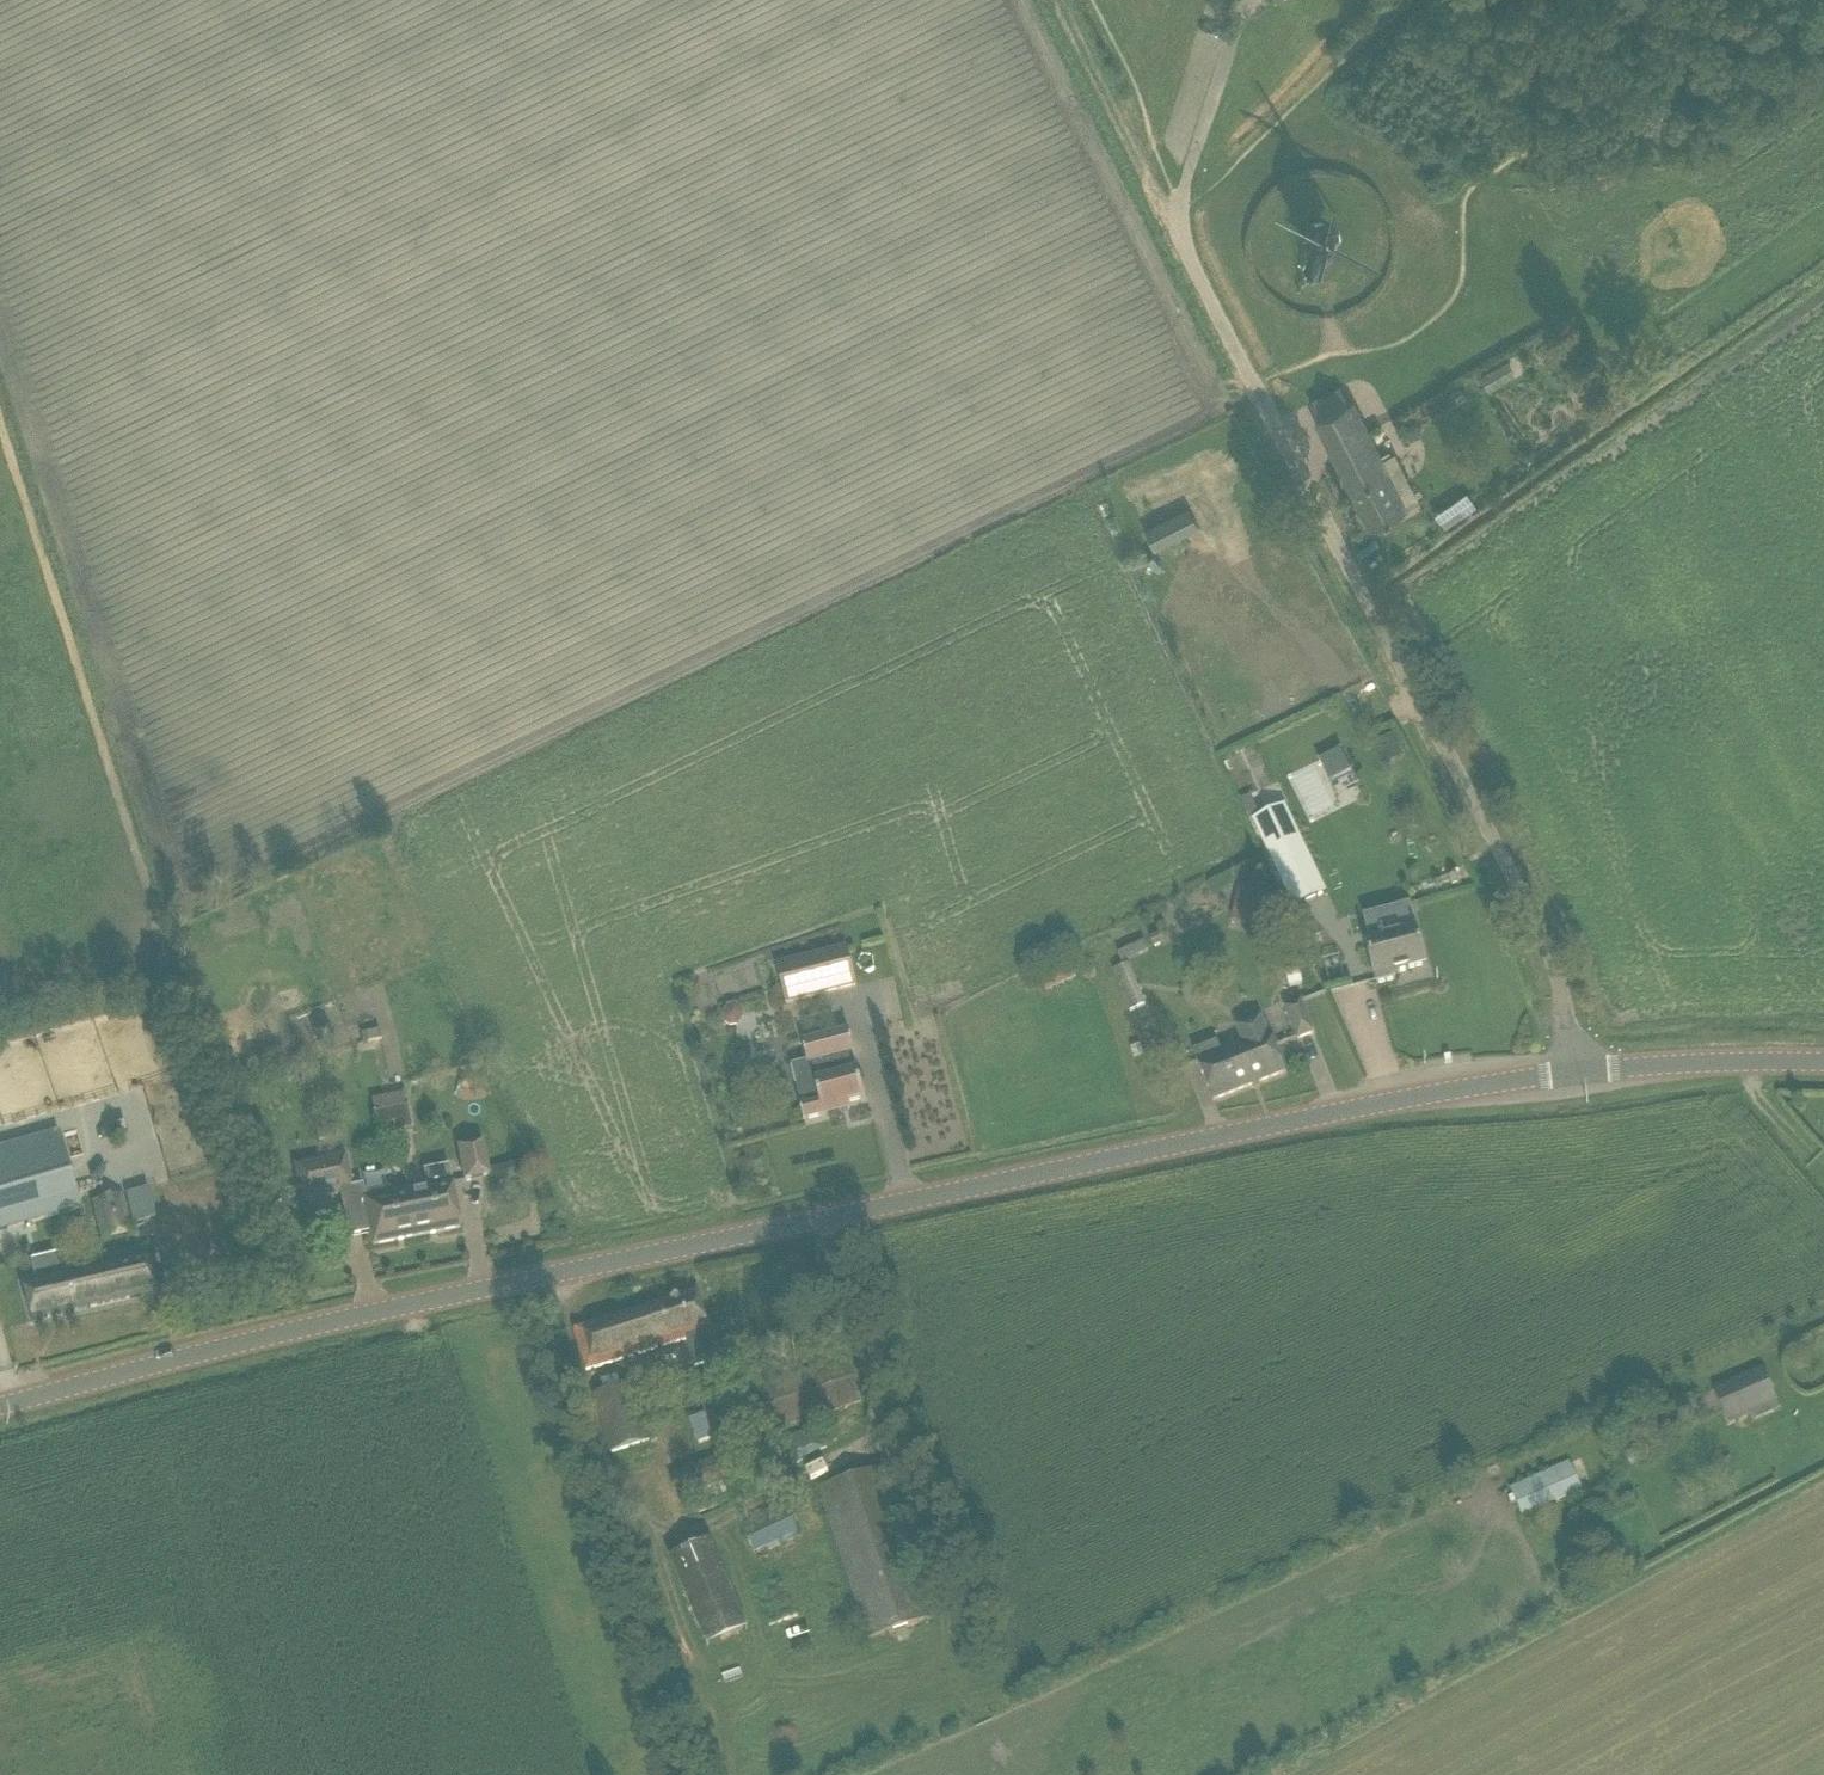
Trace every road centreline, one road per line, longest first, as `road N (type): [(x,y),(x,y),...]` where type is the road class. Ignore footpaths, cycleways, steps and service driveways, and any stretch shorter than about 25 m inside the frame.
road 1 (unclassified): [(1574,1072),(1344,1111),(373,1313),(0,1407)]
road 2 (unclassified): [(1574,1072),(1557,966),(1256,384),(1184,227),(1242,23)]
road 3 (unclassified): [(1823,1062),(1574,1072)]

